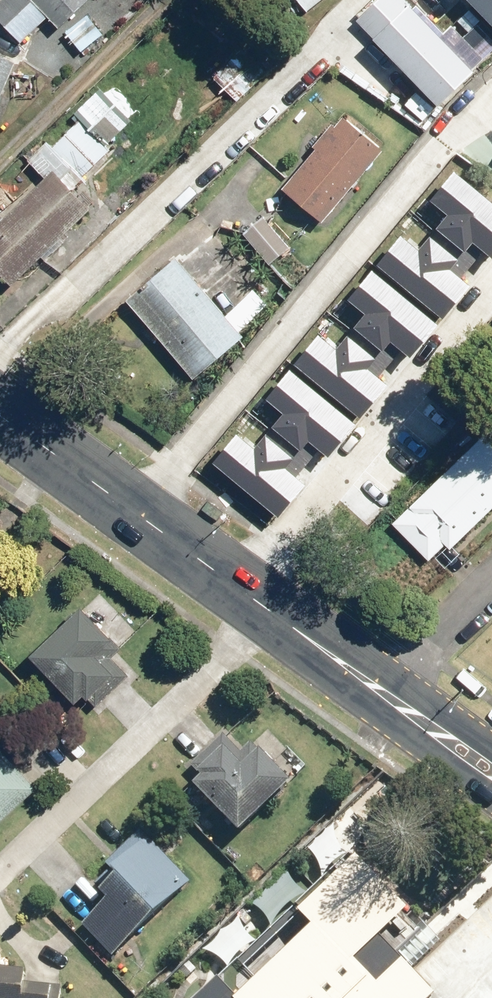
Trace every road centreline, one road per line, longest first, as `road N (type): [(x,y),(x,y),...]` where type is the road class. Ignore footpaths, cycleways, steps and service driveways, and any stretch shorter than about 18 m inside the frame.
road 1 (residential): [(134,512),(445,139),(491,99)]
road 2 (tertiary): [(376,686),(134,512)]
road 3 (tertiary): [(134,512),(0,416)]
road 4 (residential): [(491,581),(376,686)]
road 5 (tertiary): [(491,770),(376,686)]

